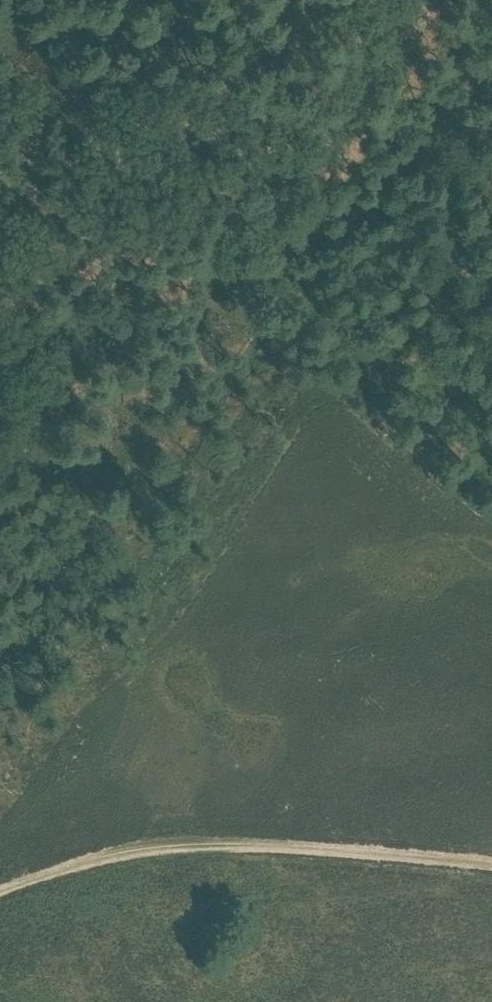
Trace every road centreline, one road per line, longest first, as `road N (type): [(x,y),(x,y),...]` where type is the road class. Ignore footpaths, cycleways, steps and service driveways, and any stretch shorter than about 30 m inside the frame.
road 1 (track): [(491,867),(192,847),(104,859),(0,889)]

